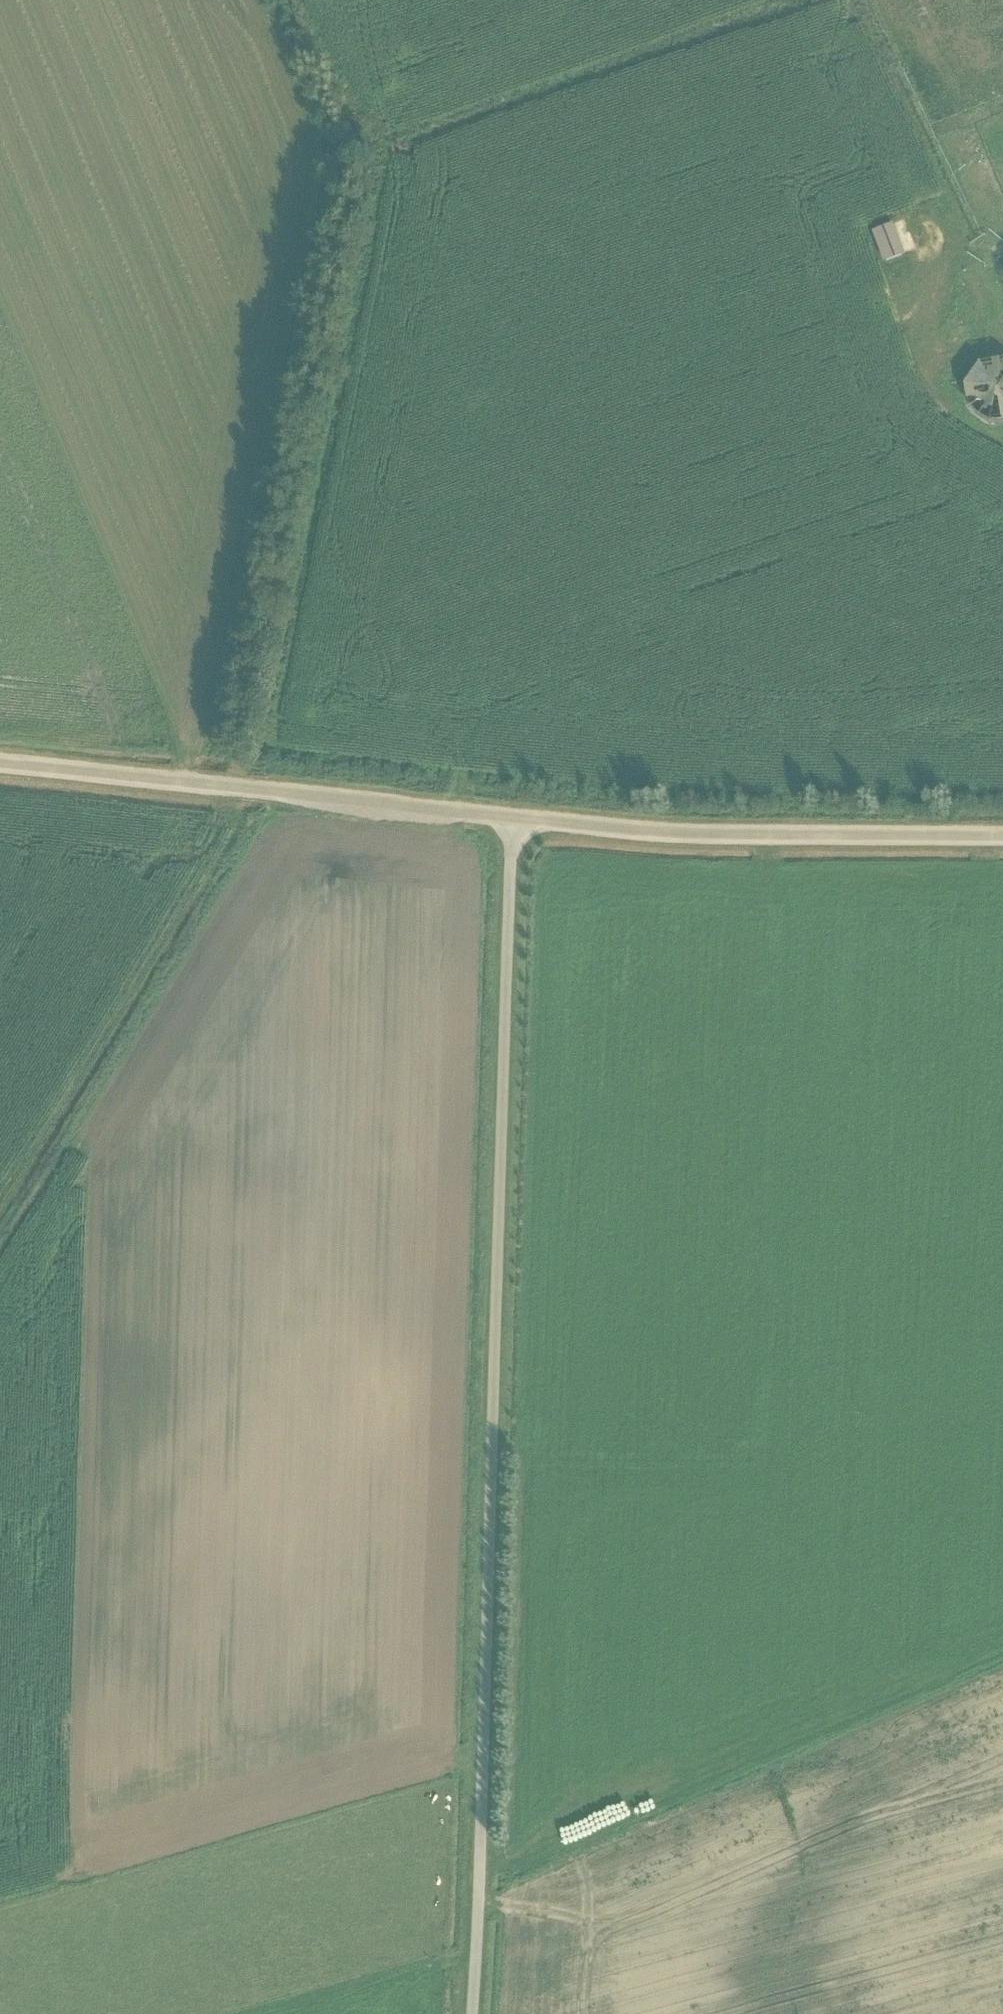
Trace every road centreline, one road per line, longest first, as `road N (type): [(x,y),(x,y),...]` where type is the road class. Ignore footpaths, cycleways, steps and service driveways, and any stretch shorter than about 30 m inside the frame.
road 1 (unclassified): [(511,819),(472,2013)]
road 2 (unclassified): [(511,819),(0,764)]
road 3 (unclassified): [(1002,834),(707,835),(511,819)]

